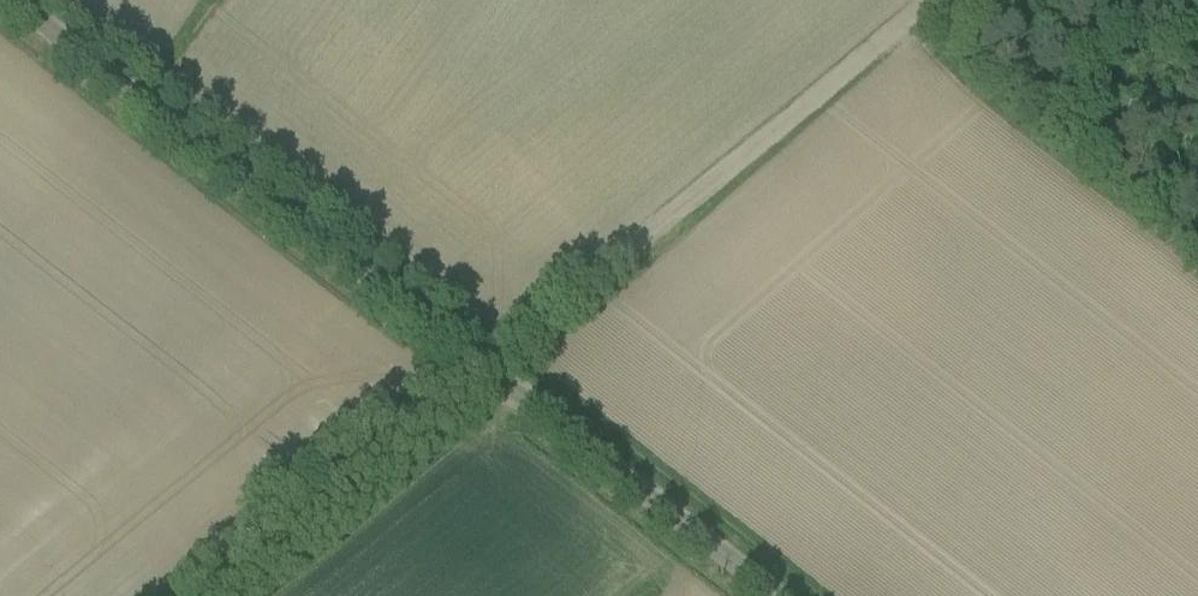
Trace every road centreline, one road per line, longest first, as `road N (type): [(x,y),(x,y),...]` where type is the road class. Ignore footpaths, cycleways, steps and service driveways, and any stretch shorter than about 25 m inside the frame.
road 1 (unclassified): [(777,595),(12,0)]
road 2 (track): [(481,365),(931,0)]
road 3 (track): [(481,365),(215,595)]

